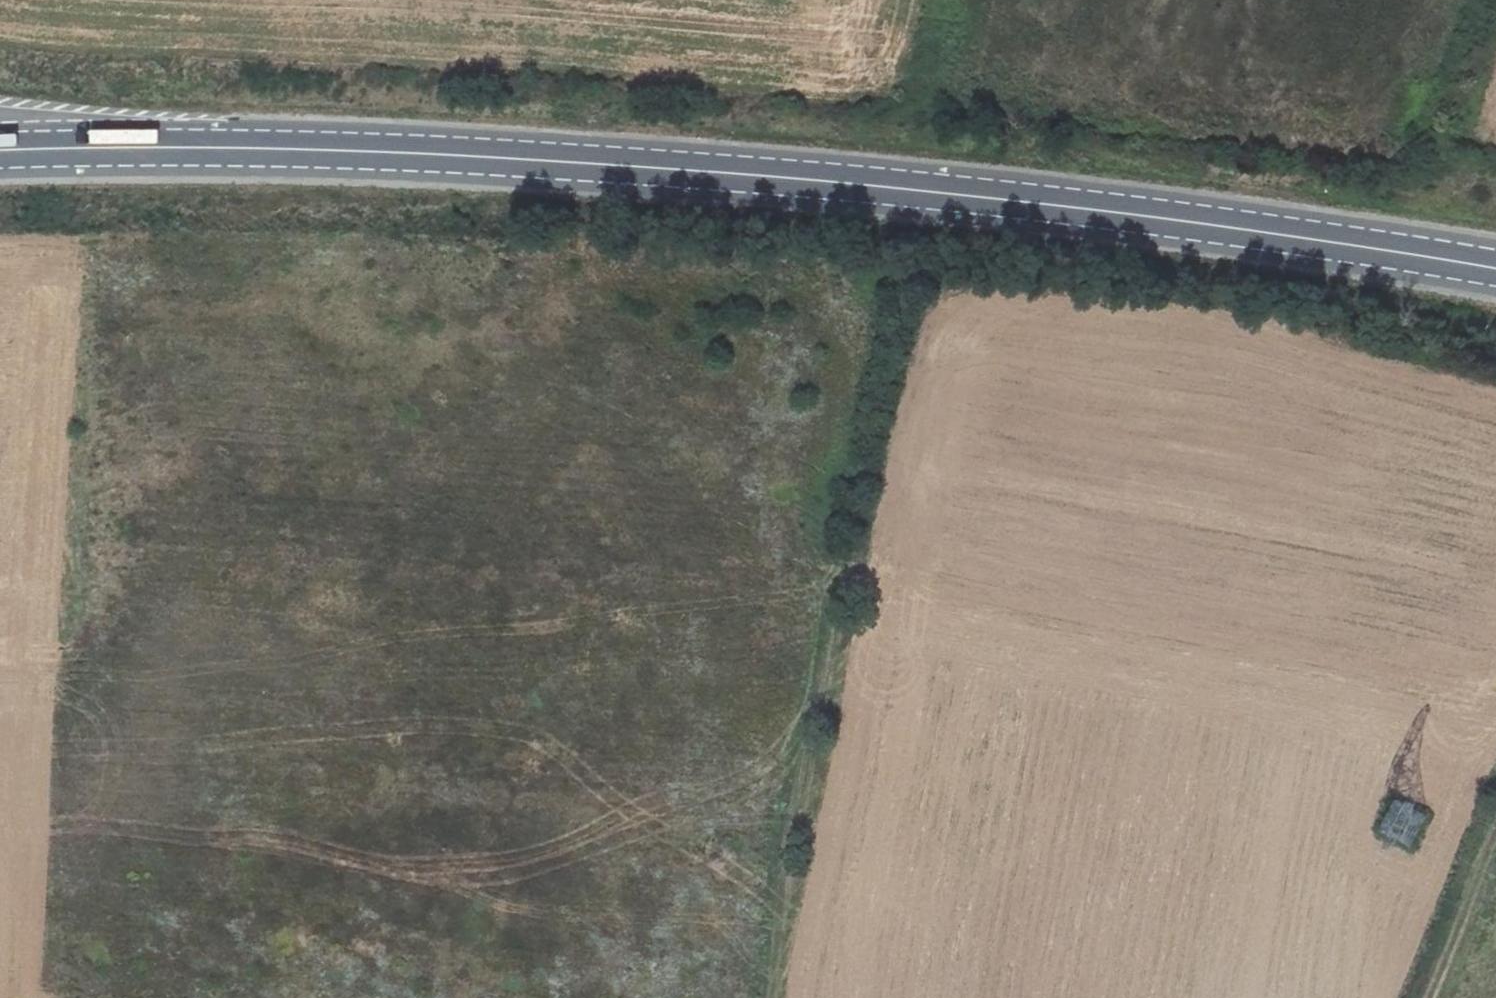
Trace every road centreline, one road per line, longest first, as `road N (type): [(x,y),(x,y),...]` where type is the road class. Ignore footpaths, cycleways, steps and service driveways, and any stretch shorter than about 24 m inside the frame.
road 1 (primary): [(1495,275),(1290,237),(766,175),(351,150),(45,143)]
road 2 (track): [(1495,832),(1429,997)]

